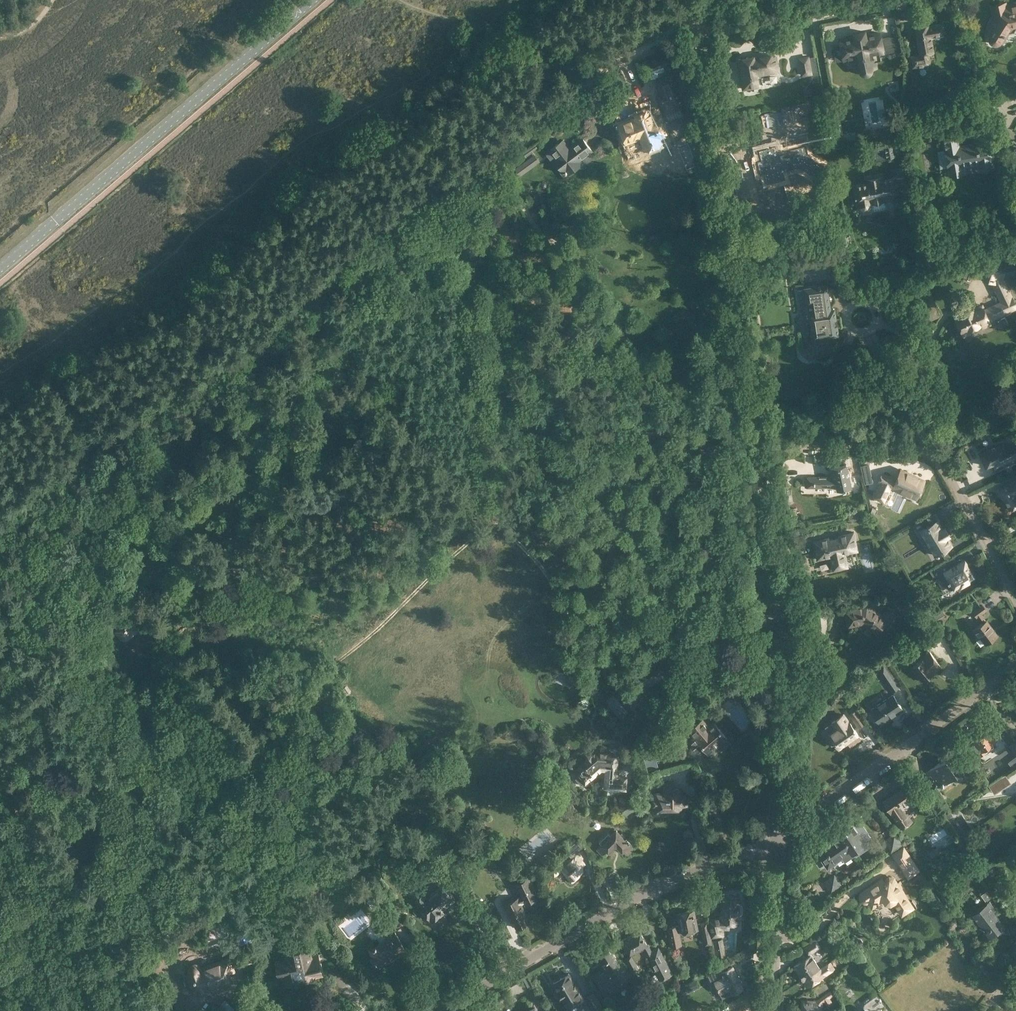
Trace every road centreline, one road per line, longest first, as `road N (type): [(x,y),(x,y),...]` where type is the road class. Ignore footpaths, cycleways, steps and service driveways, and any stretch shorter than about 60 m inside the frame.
road 1 (track): [(693,12),(484,162),(397,213),(231,361),(34,492),(0,506)]
road 2 (track): [(778,838),(794,632),(737,378),(698,113),(693,12)]
road 3 (secondary): [(312,0),(0,267)]
road 4 (unclassified): [(432,1010),(651,890),(778,838)]
road 5 (residential): [(1015,598),(933,459),(754,453)]
road 6 (residential): [(778,838),(1015,665)]
road 7 (track): [(889,0),(815,17),(693,12)]
road 8 (residential): [(770,1010),(778,838)]

